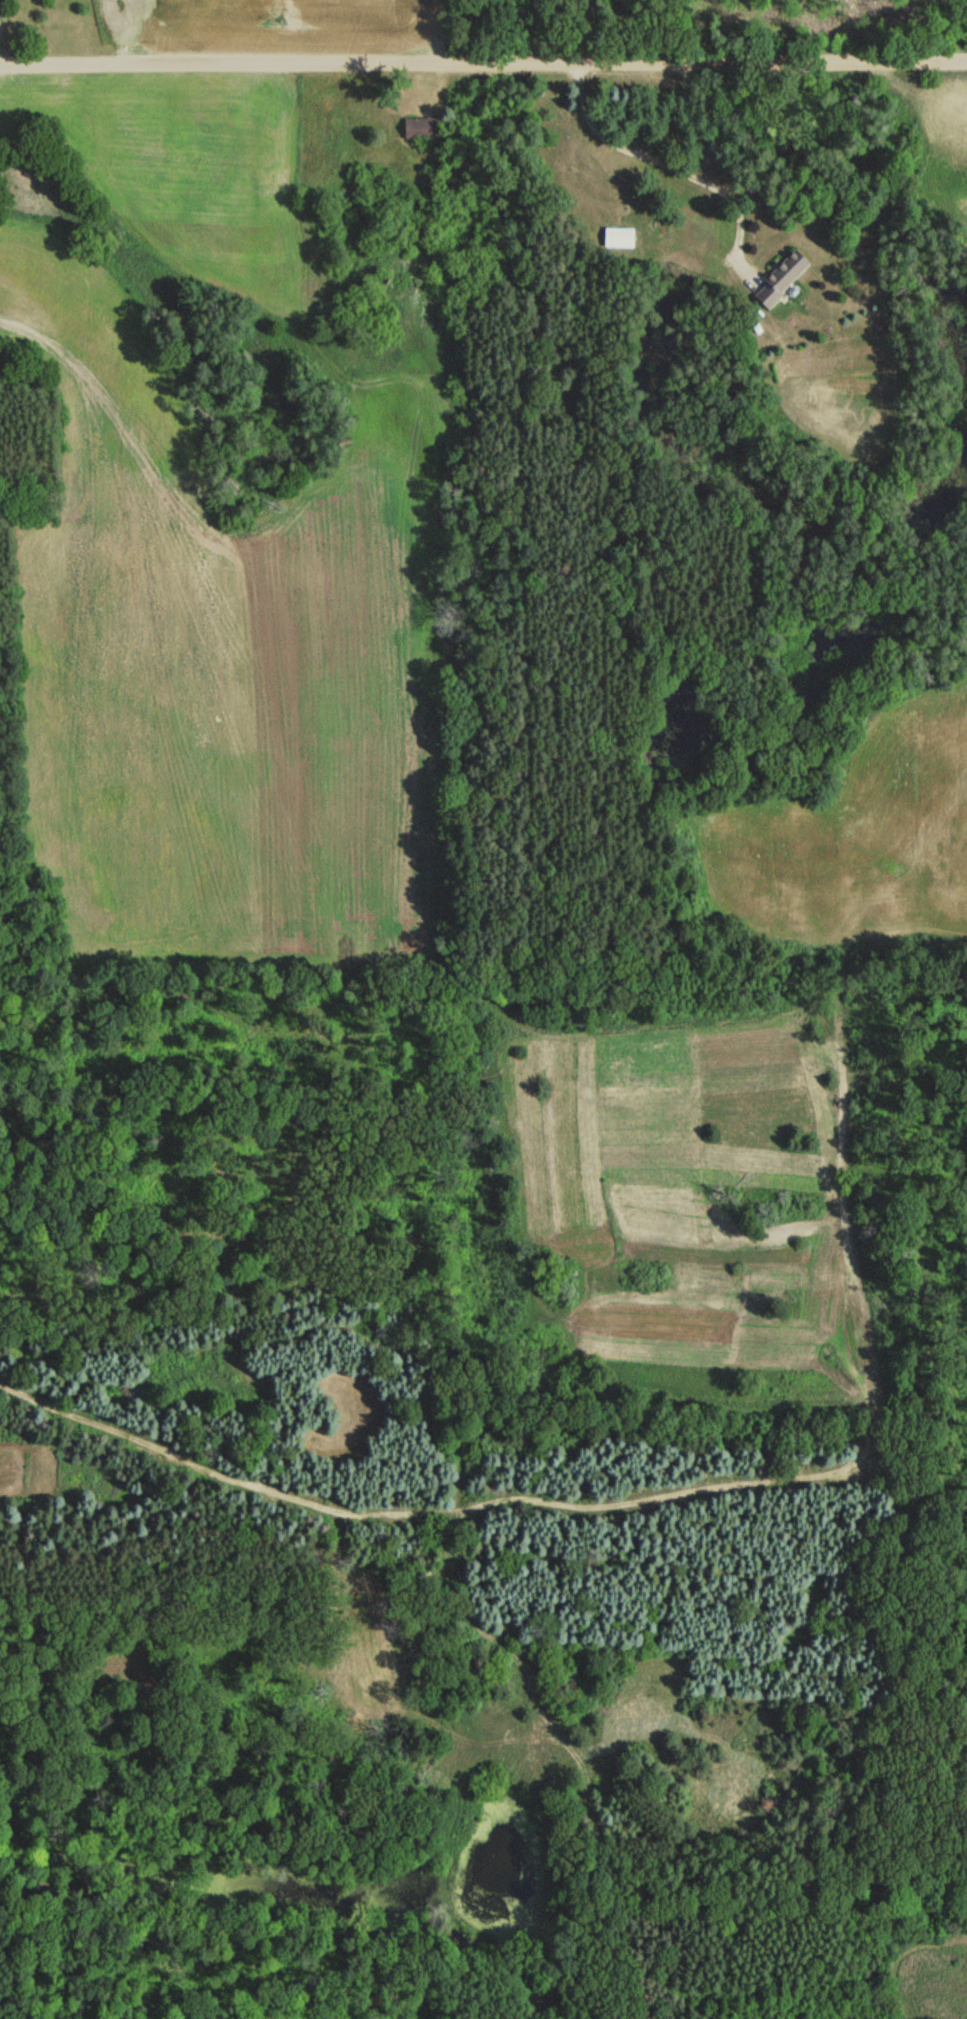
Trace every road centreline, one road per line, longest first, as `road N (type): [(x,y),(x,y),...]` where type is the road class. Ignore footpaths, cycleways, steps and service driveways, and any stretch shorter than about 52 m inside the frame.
road 1 (residential): [(966,57),(0,59)]
road 2 (residential): [(0,1892),(305,1893)]

